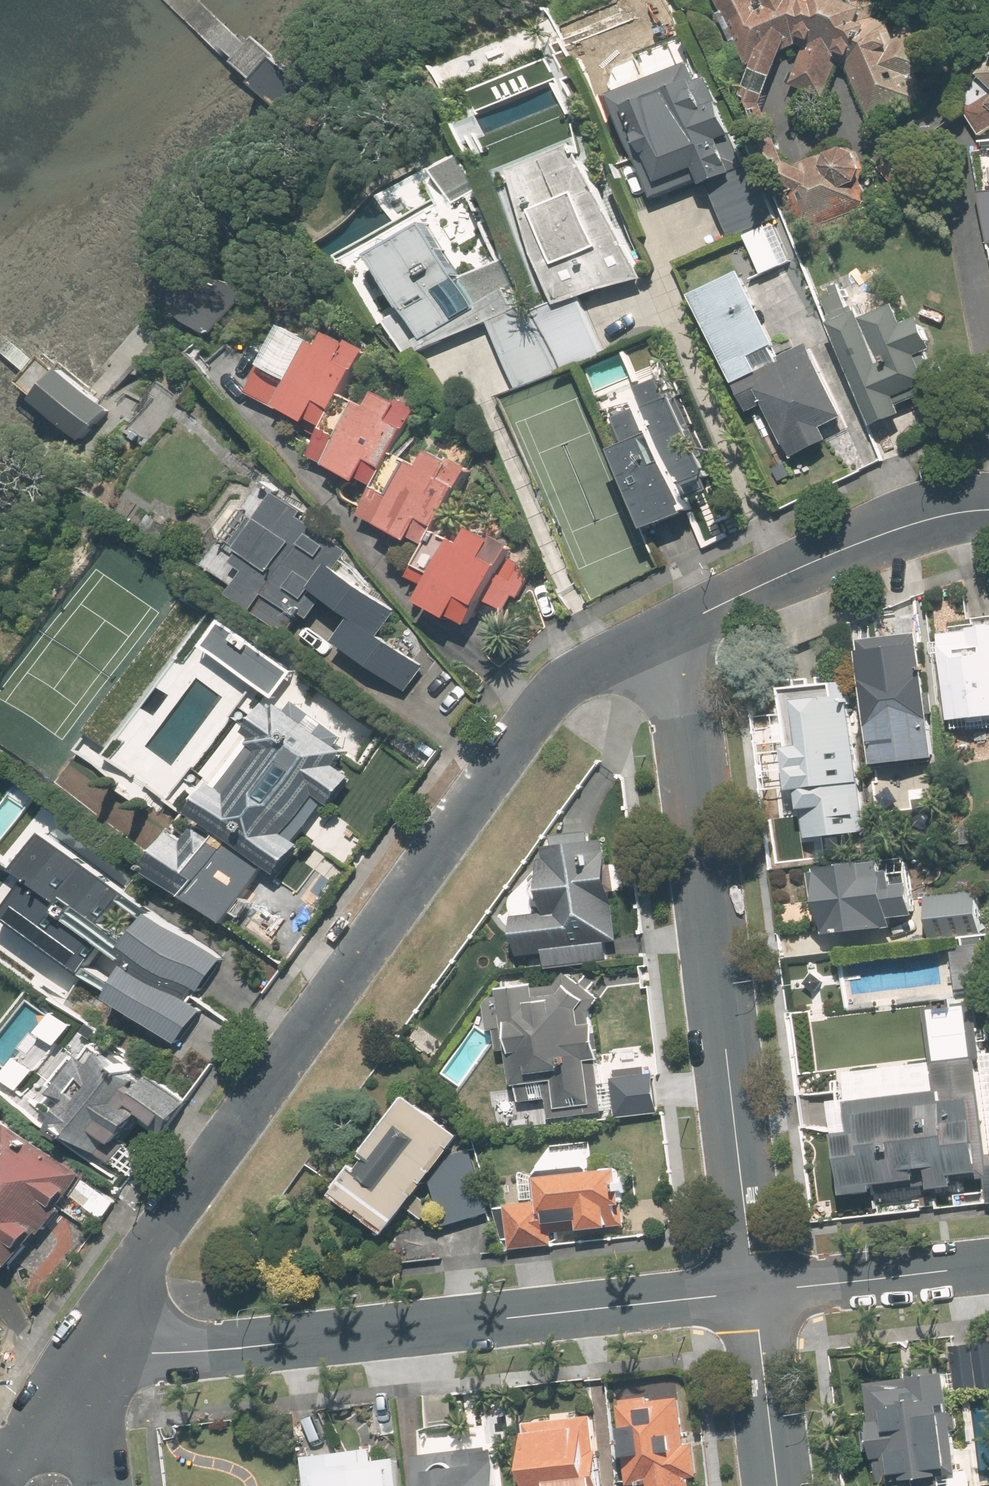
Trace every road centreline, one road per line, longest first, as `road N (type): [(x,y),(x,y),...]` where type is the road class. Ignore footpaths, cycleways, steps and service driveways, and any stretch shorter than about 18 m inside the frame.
road 1 (residential): [(86,1354),(140,1260),(532,714),(671,631)]
road 2 (residential): [(86,1354),(756,1292)]
road 3 (residential): [(671,631),(756,1292)]
road 4 (residential): [(671,631),(913,524),(988,510)]
road 5 (residential): [(756,1292),(988,1267)]
road 6 (residential): [(756,1292),(778,1485)]
road 7 (residential): [(0,1480),(86,1354)]
road 8 (residential): [(102,1485),(86,1354)]

